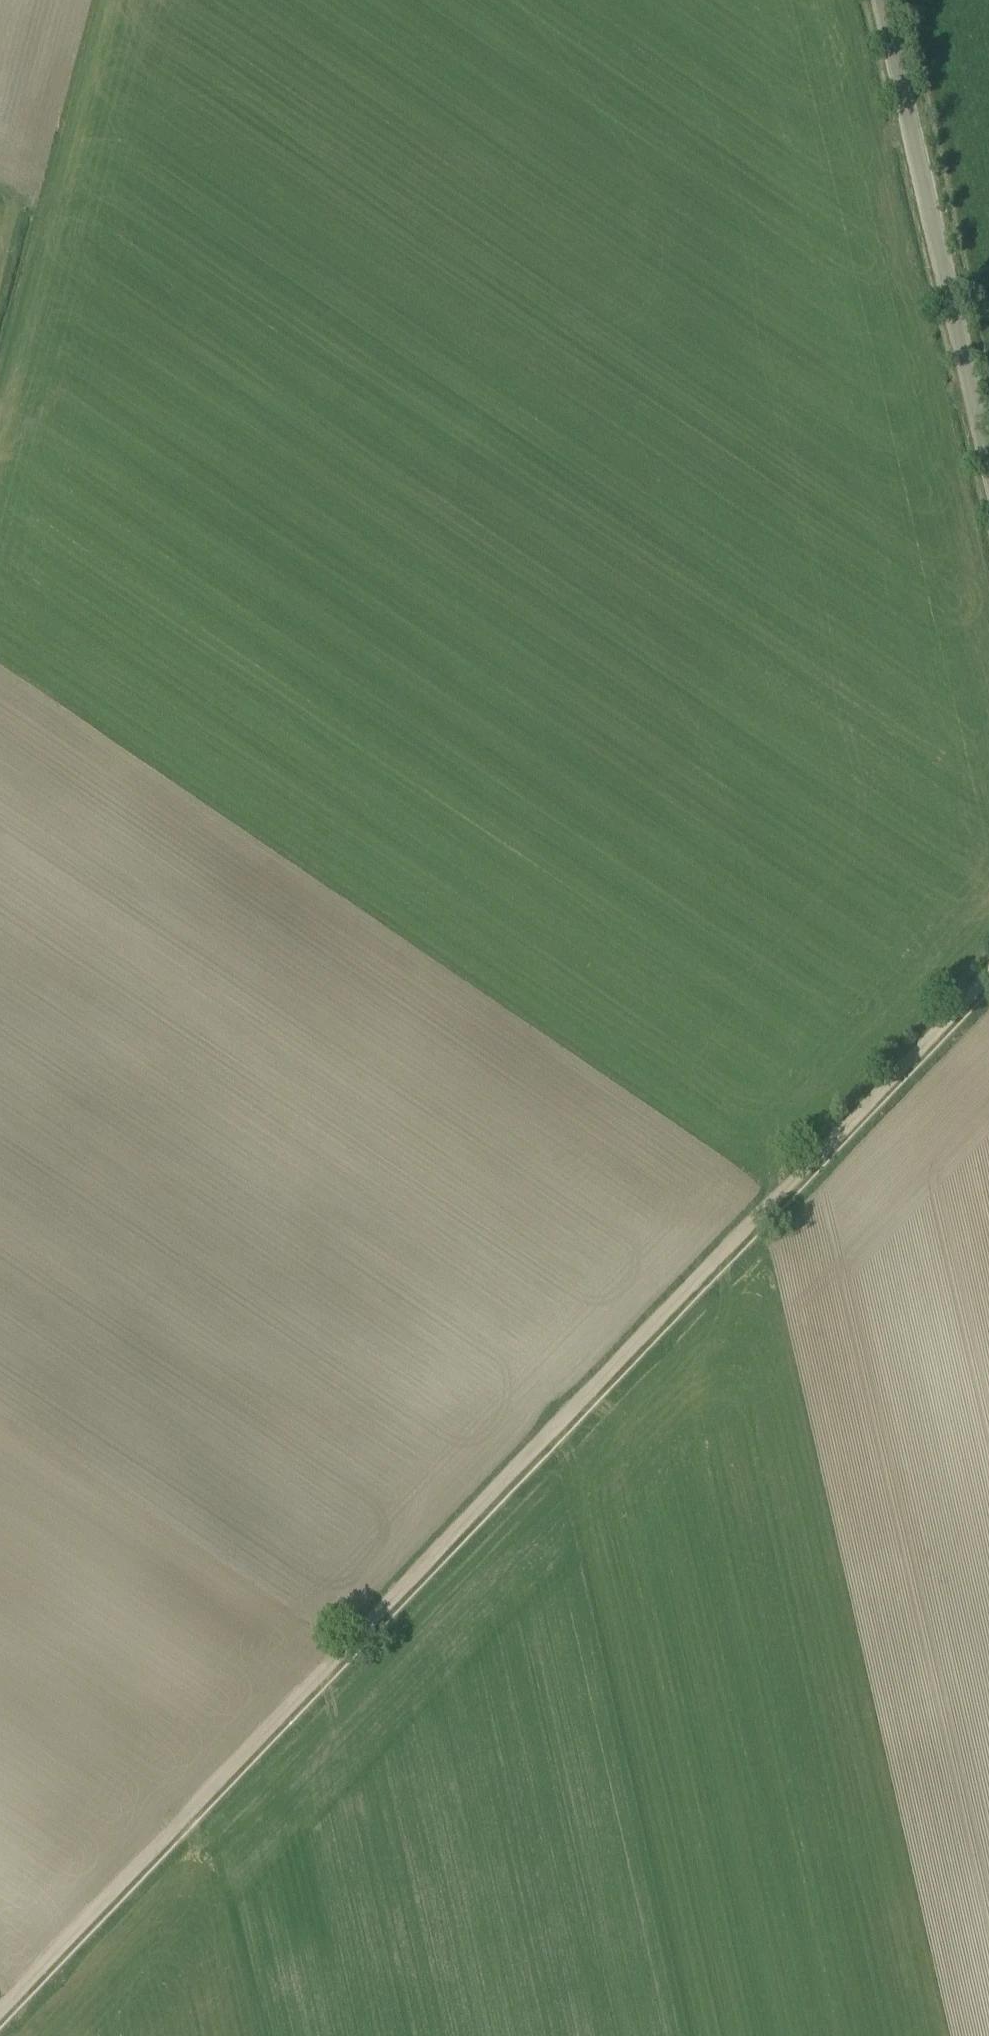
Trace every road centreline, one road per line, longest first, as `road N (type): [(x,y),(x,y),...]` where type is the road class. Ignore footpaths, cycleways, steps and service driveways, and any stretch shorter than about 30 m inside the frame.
road 1 (track): [(988,973),(0,2012)]
road 2 (unclassified): [(988,450),(885,0)]

